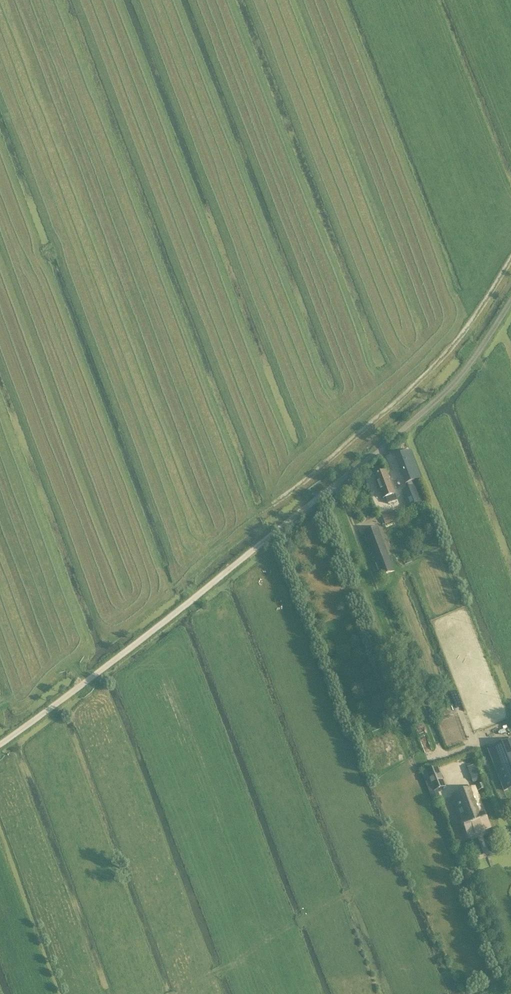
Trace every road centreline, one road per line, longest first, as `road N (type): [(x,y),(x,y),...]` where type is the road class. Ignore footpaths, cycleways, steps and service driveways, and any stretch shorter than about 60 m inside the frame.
road 1 (track): [(74,663),(201,993)]
road 2 (track): [(0,746),(272,537)]
road 3 (track): [(272,506),(408,396),(510,264)]
road 4 (unclassified): [(272,537),(445,394),(510,302)]

